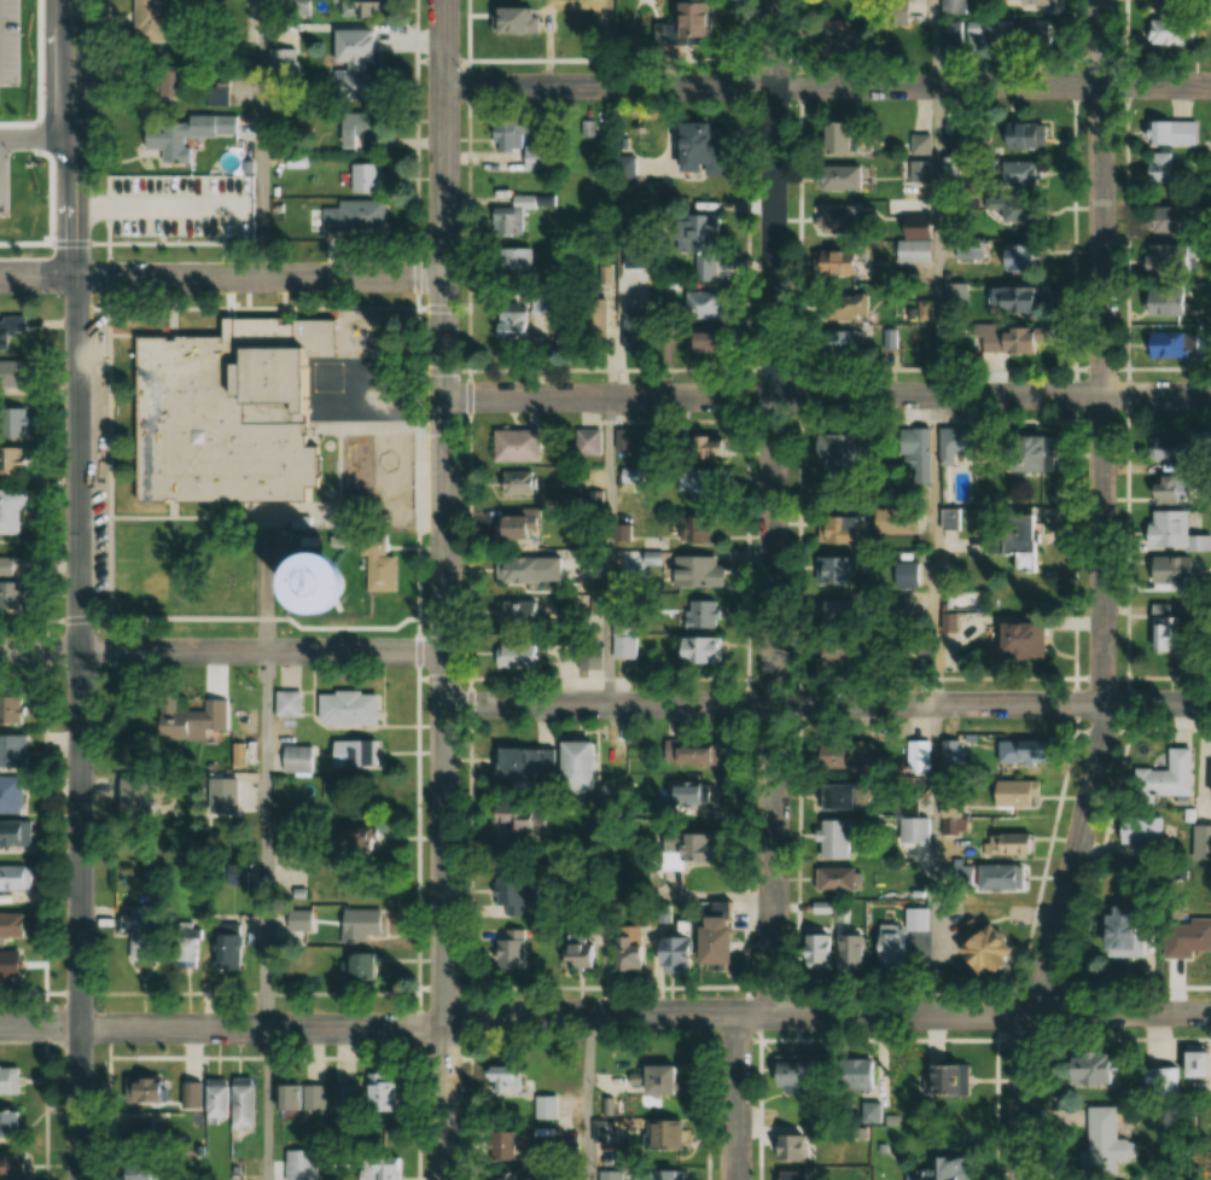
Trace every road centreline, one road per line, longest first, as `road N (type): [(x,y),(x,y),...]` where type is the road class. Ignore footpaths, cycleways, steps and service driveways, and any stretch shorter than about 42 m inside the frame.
road 1 (residential): [(1024,1179),(1026,1036),(1066,908),(1101,738),(1104,0)]
road 2 (tertiary): [(446,1179),(442,0)]
road 3 (residential): [(75,1179),(74,0)]
road 4 (residential): [(775,1015),(773,0)]
road 5 (residential): [(1210,85),(442,89)]
road 6 (residential): [(1210,394),(444,397)]
road 7 (residential): [(1210,1015),(446,1023)]
road 8 (residential): [(1210,703),(446,705)]
road 9 (tertiary): [(446,1023),(0,1028)]
road 10 (residential): [(0,652),(444,652)]
road 11 (residential): [(444,278),(0,278)]
road 12 (residential): [(738,1179),(740,1015)]

